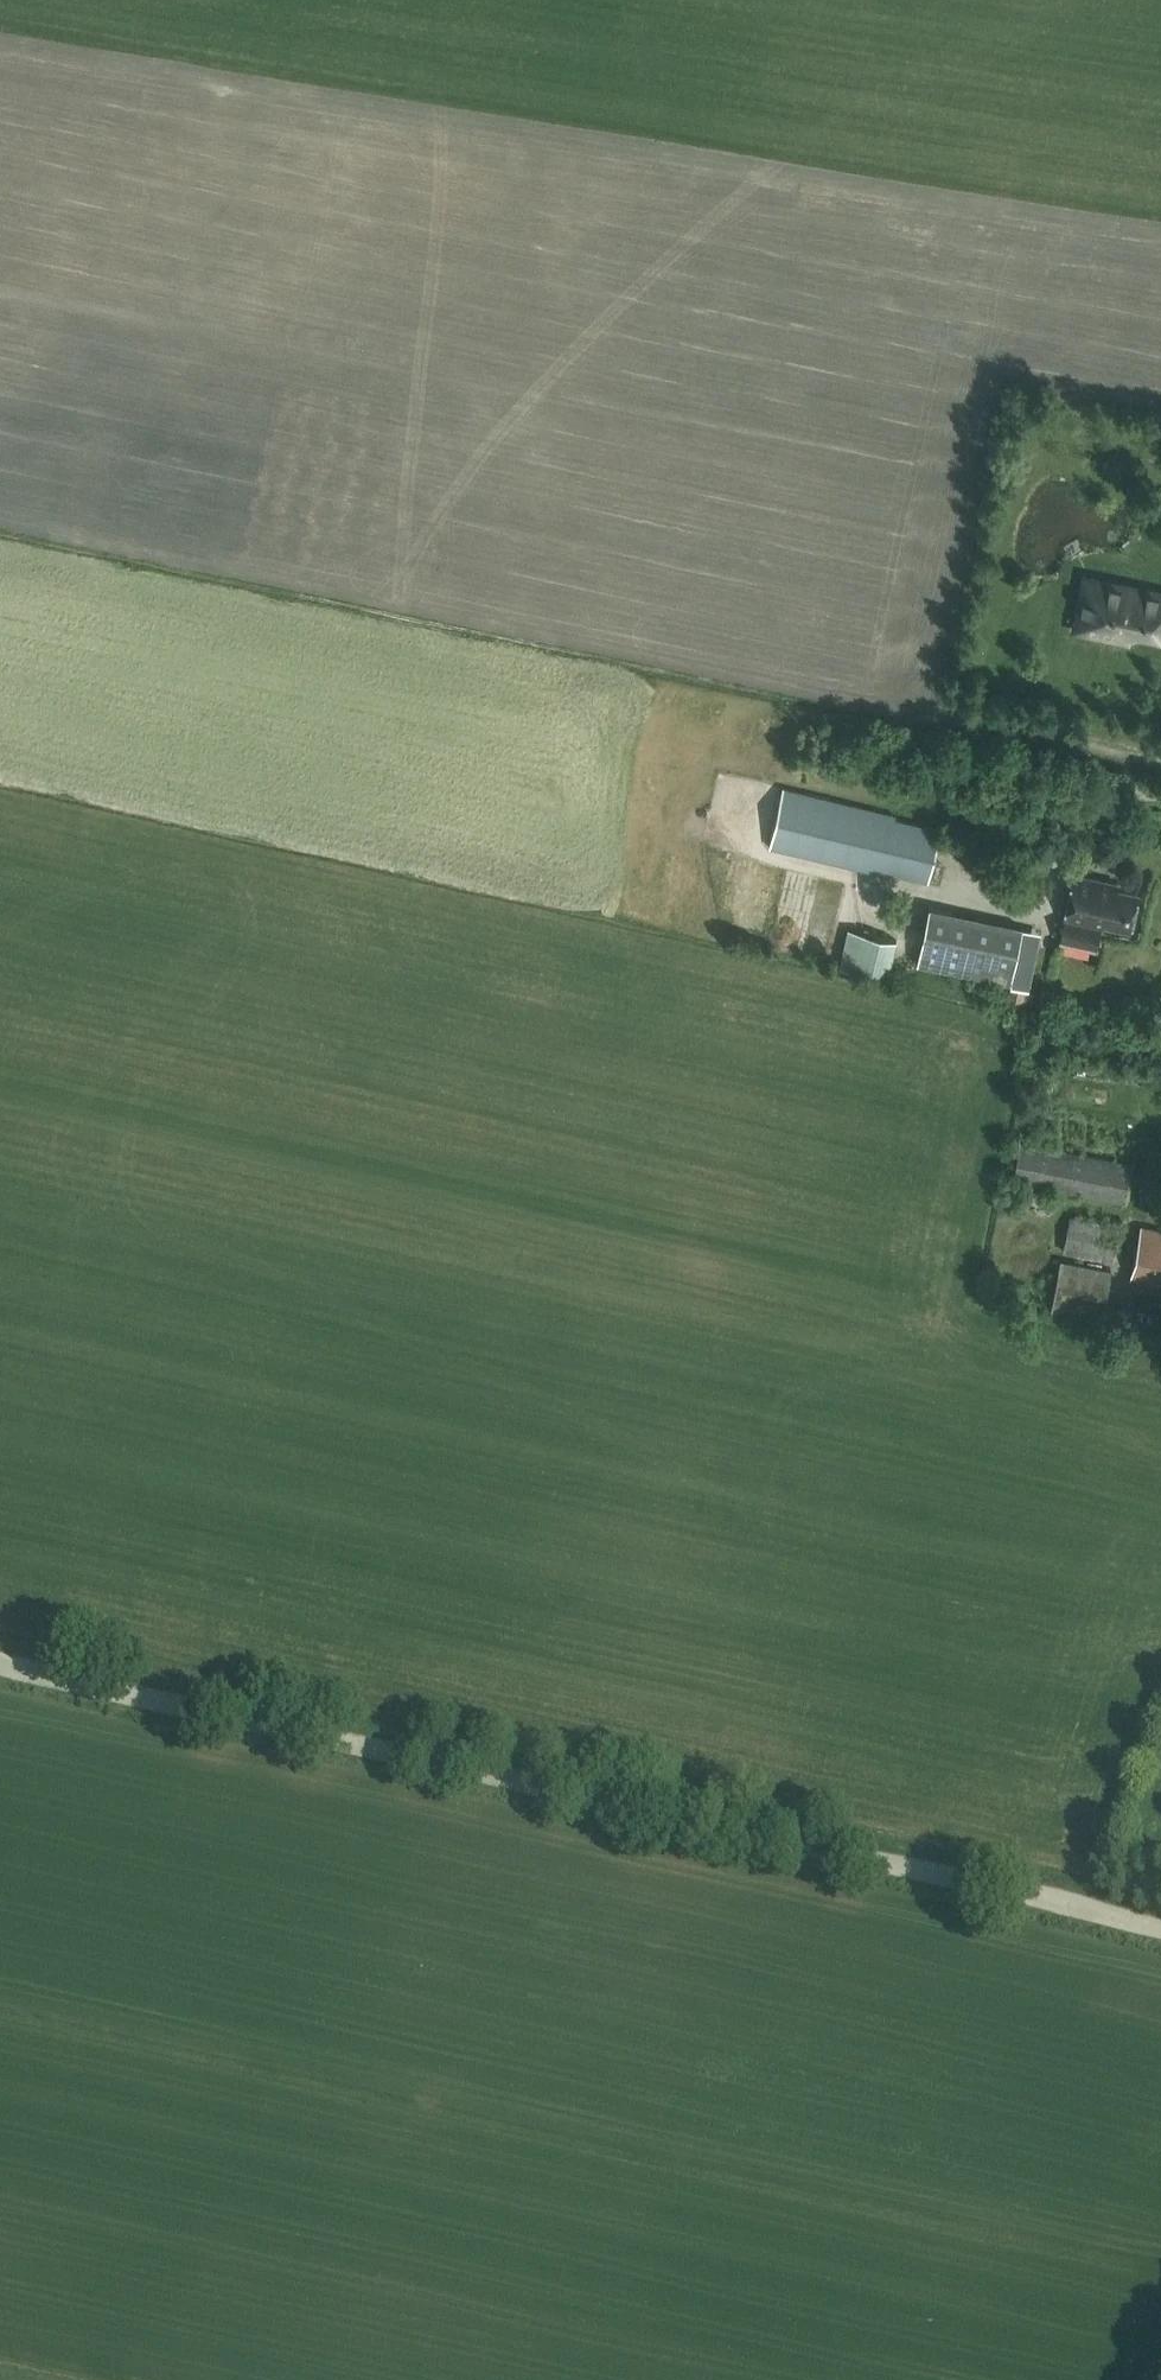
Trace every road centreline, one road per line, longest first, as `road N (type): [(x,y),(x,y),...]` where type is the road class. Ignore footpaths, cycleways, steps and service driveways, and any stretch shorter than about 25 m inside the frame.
road 1 (track): [(0,1664),(1160,1925)]

